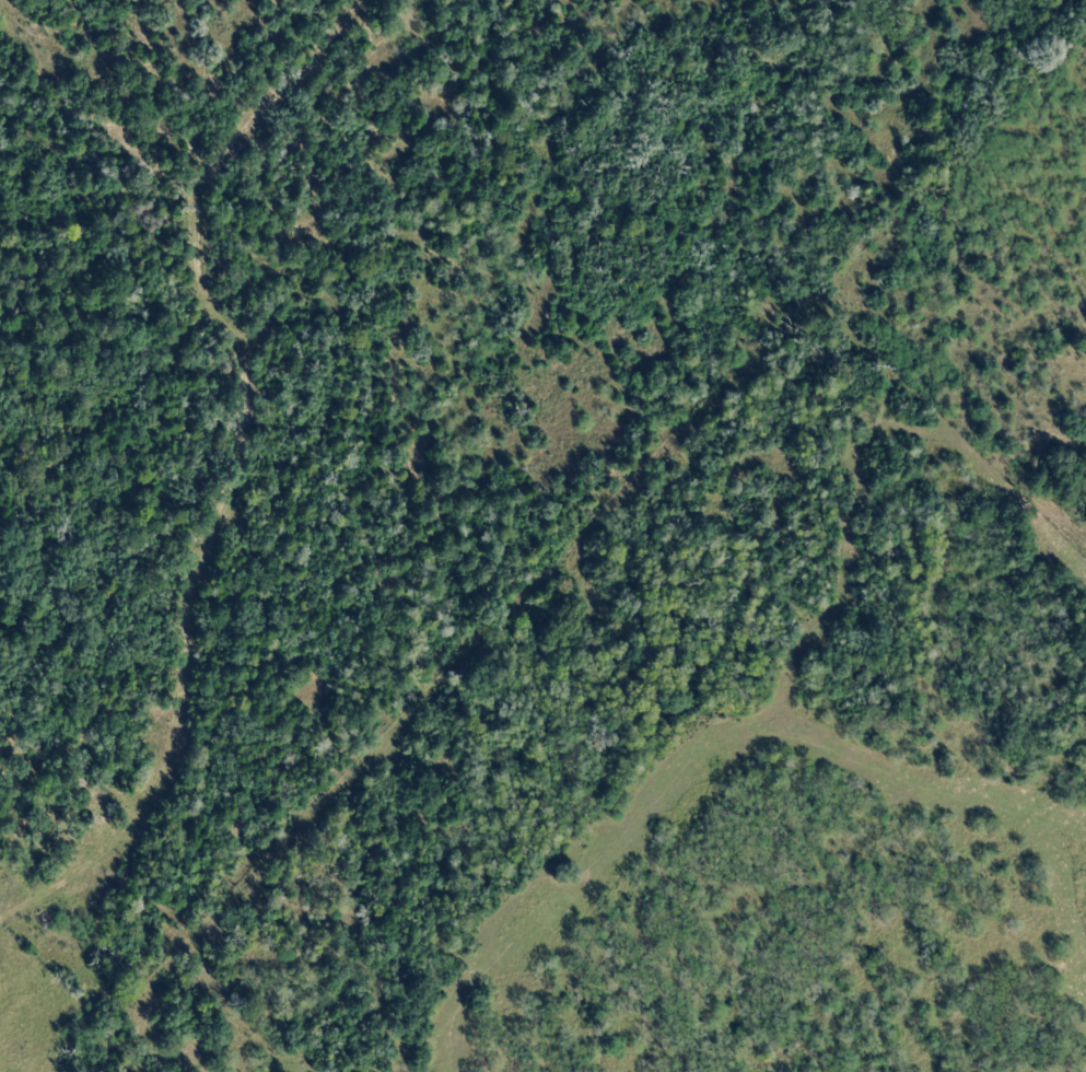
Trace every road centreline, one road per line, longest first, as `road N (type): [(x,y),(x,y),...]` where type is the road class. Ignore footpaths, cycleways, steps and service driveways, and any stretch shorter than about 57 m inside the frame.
road 1 (residential): [(0,932),(89,894),(174,738),(196,567),(233,438),(233,369),(174,256),(190,197),(354,0)]

